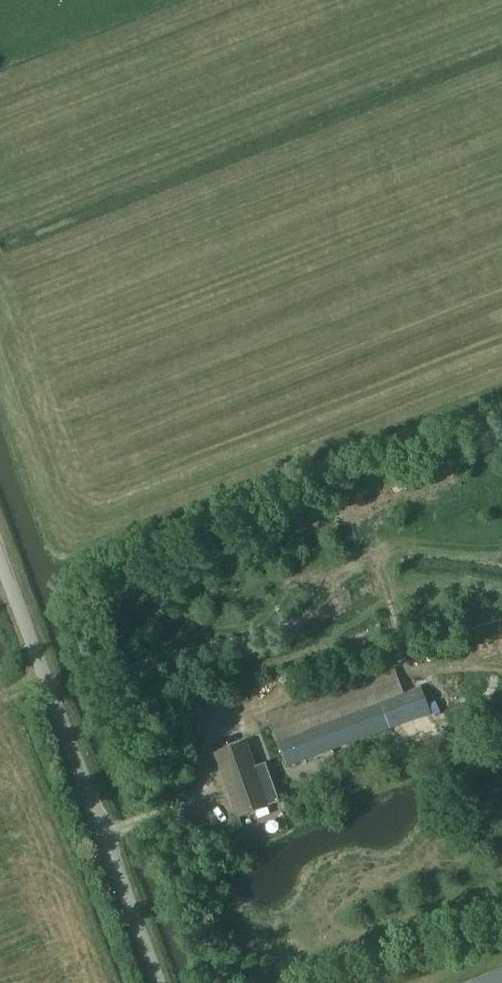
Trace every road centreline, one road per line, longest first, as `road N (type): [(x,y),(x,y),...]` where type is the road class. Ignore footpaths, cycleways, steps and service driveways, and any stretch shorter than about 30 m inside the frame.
road 1 (unclassified): [(159,982),(0,555)]

